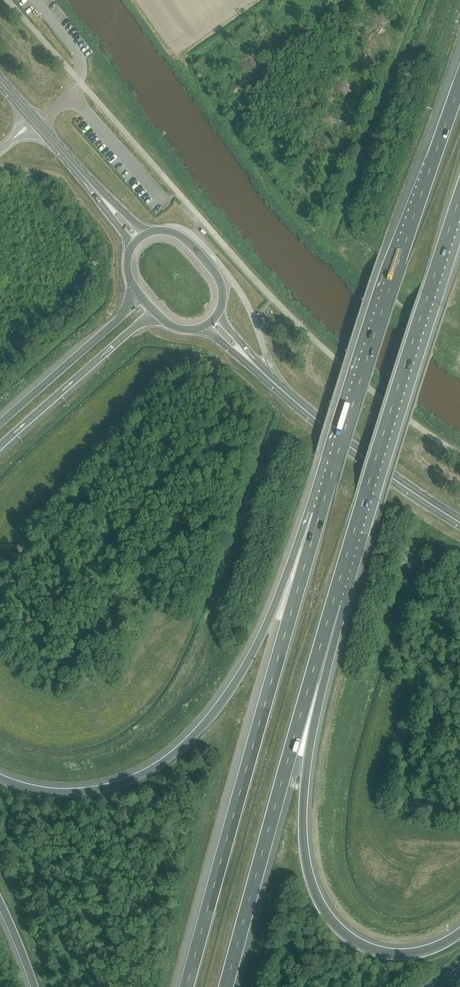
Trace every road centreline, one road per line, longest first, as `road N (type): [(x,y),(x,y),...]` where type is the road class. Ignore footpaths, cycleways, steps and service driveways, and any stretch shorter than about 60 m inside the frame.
road 1 (motorway): [(319,515),(186,986)]
road 2 (motorway): [(459,933),(418,953),(376,951),(340,930),(312,888),(303,803),(332,603)]
road 3 (motorway): [(319,515),(239,678),(191,741),(140,777),(89,793),(0,779)]
road 4 (motorway): [(459,81),(319,515)]
road 5 (motorway): [(332,603),(459,196)]
road 6 (motorway): [(225,986),(332,603)]
road 7 (primary): [(251,362),(358,453),(459,523)]
road 8 (motorway): [(0,446),(157,315)]
road 9 (motorway): [(136,290),(126,310),(0,424)]
road 10 (primary): [(218,312),(220,283),(199,254),(175,233),(148,232)]

